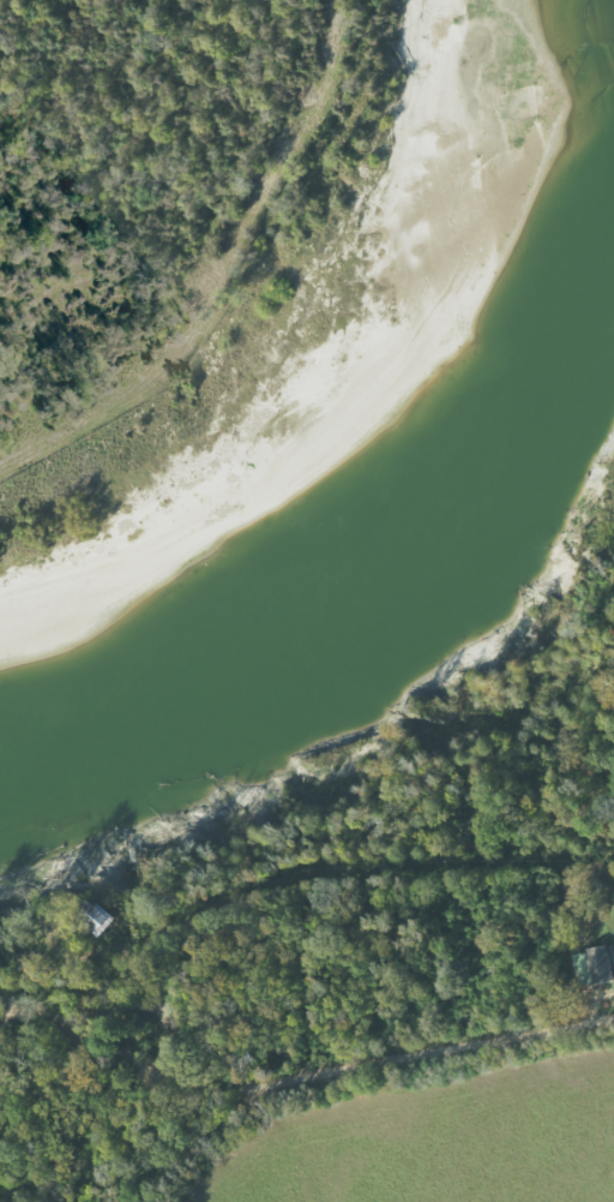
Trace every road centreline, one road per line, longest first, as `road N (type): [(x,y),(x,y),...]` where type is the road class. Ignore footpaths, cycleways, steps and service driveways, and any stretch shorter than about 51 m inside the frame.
road 1 (residential): [(116,1009),(193,1086),(312,1074),(413,1039),(613,996)]

